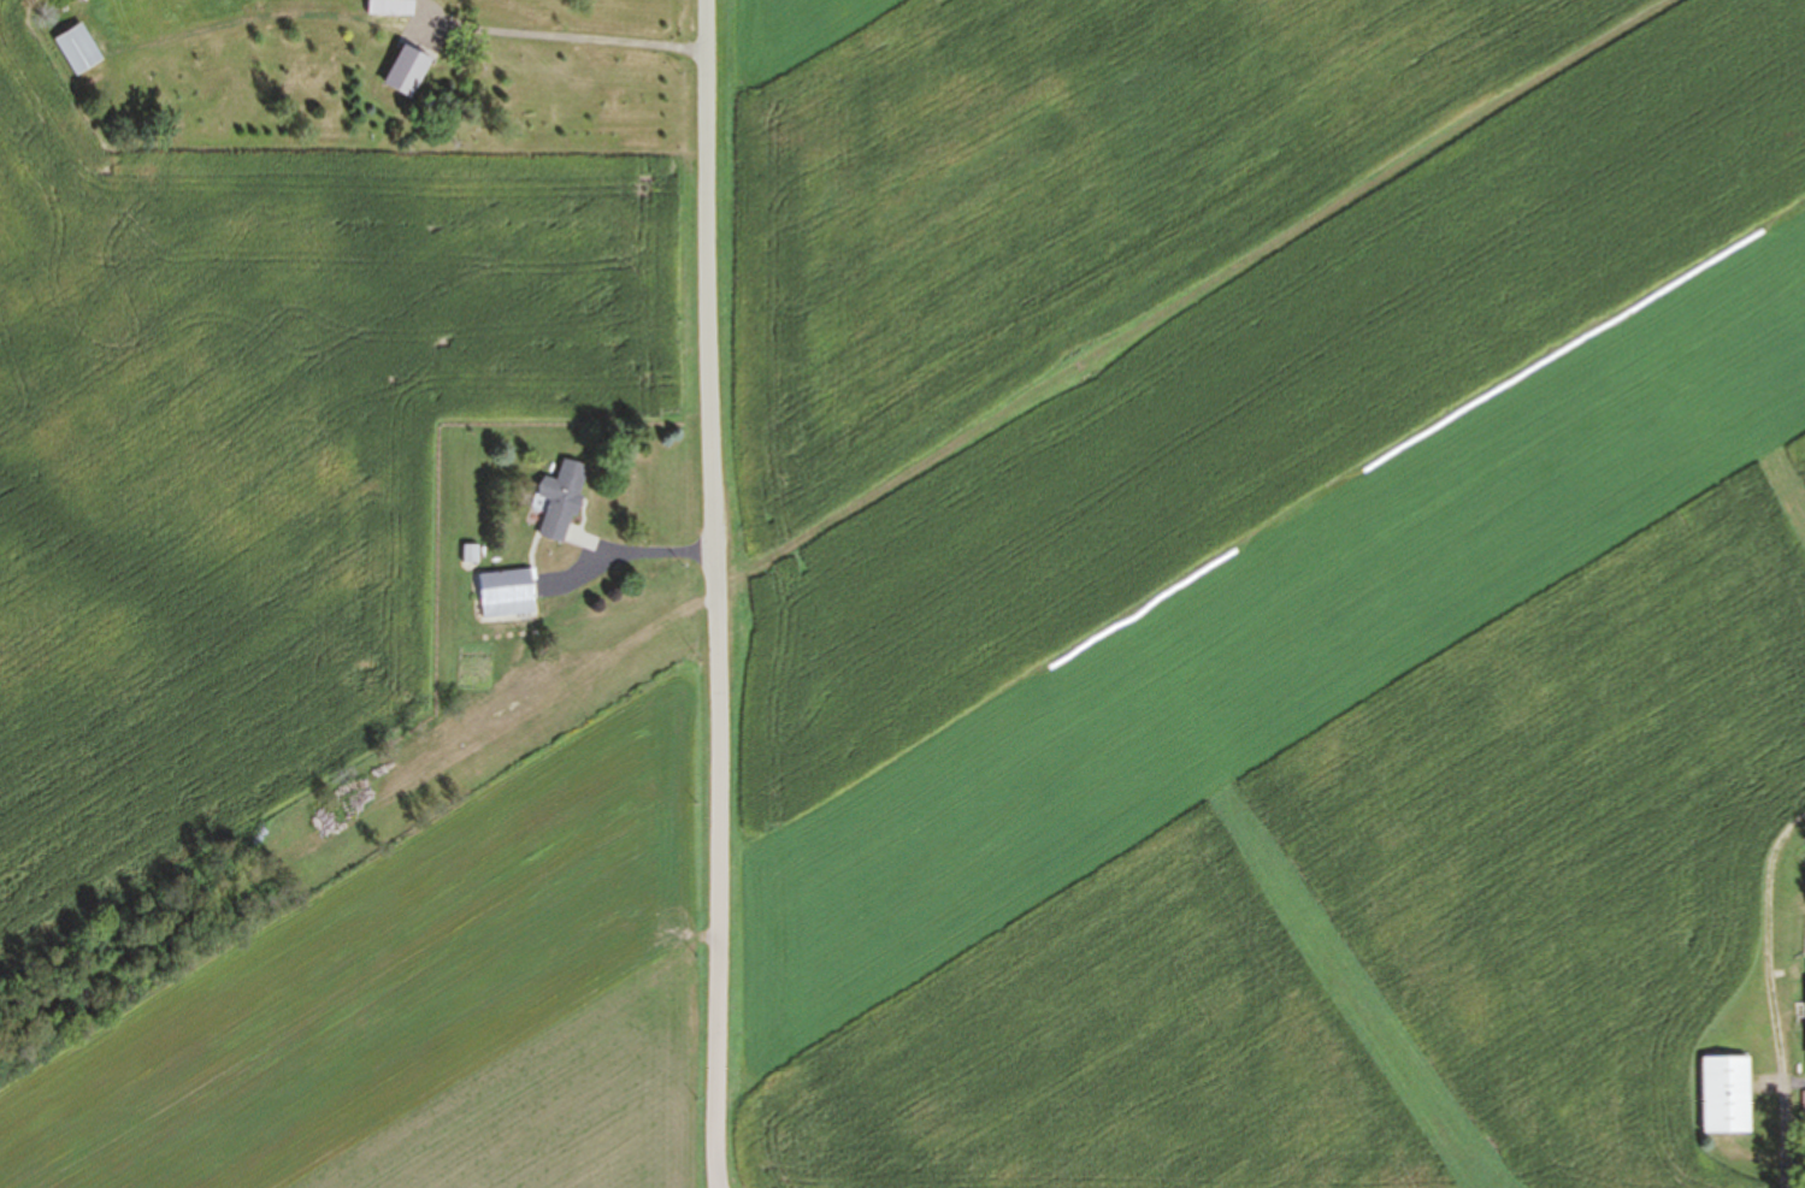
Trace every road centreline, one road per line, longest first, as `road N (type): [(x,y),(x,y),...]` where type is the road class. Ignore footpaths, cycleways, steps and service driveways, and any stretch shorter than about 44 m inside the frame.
road 1 (residential): [(747,1187),(702,1051),(702,0)]

